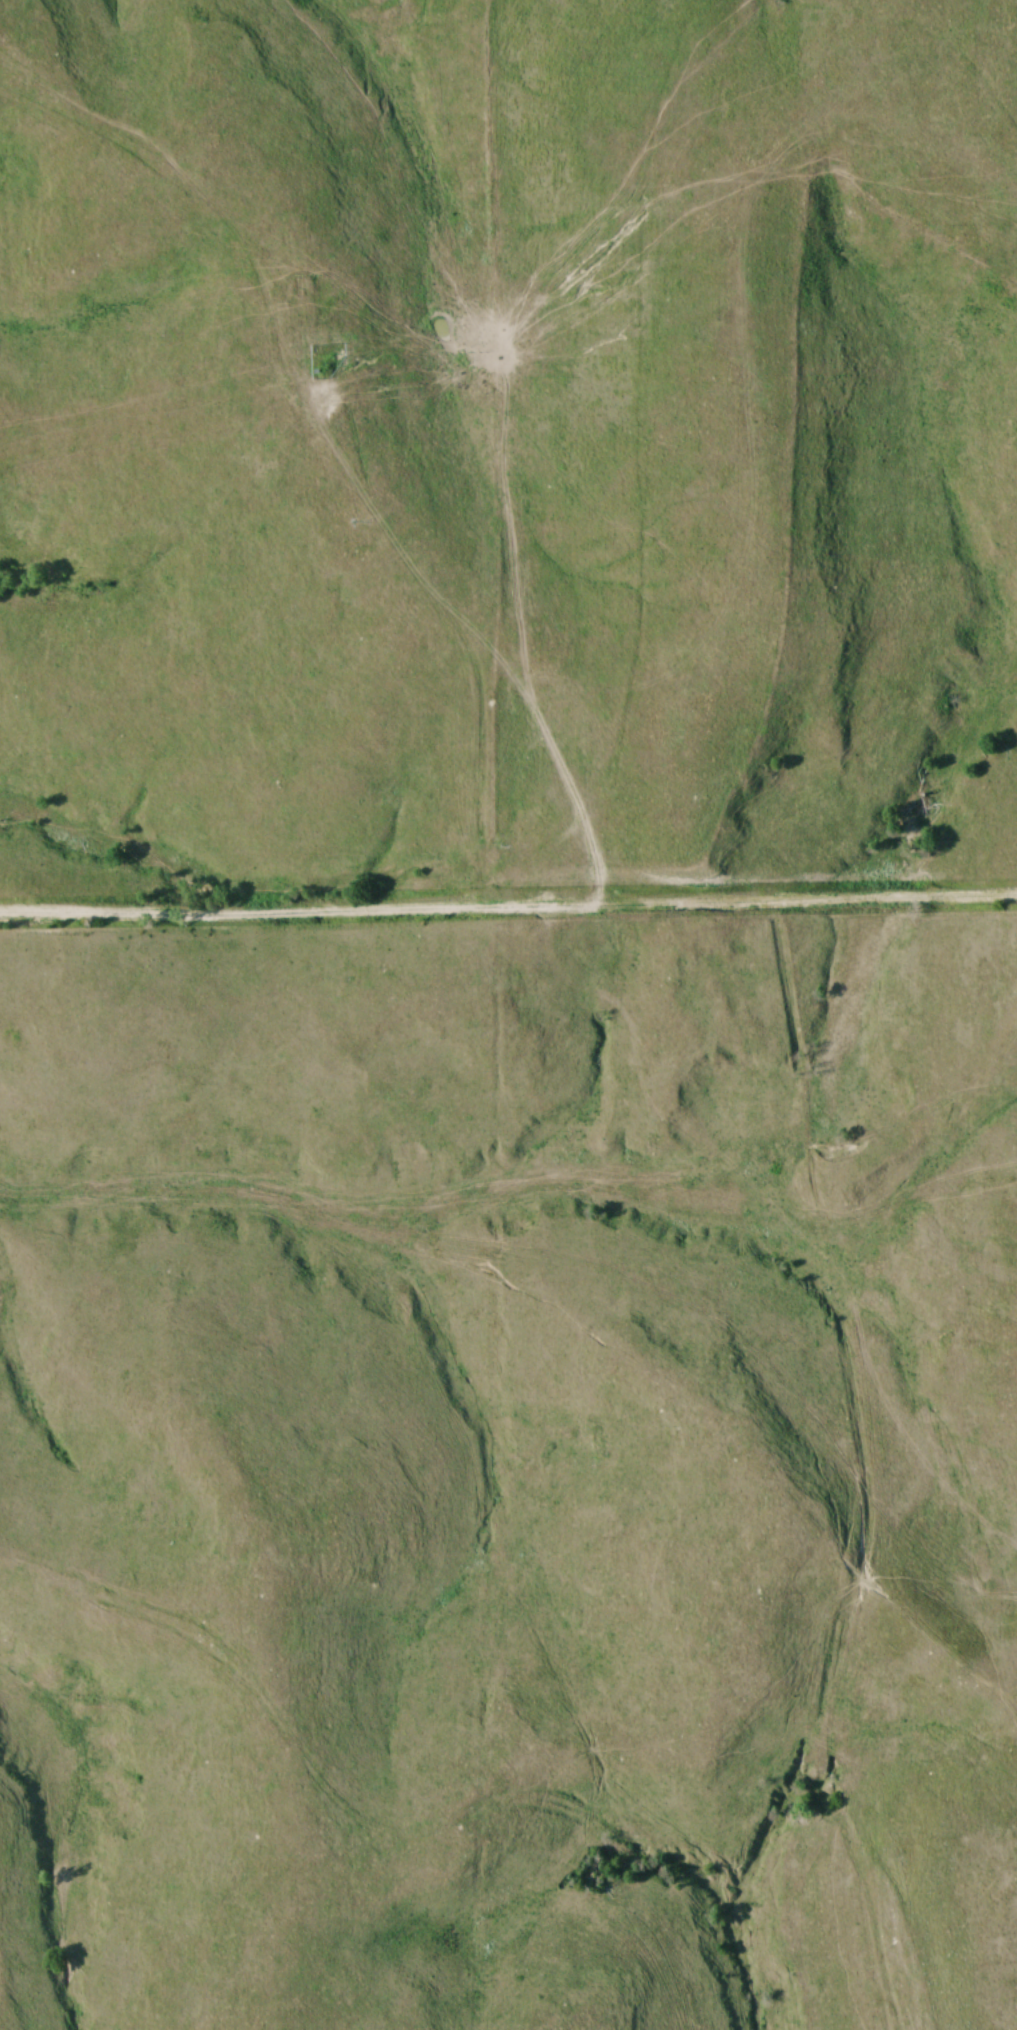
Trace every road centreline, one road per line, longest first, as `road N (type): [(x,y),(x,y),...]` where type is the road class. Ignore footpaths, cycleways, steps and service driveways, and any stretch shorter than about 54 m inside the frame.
road 1 (residential): [(0,912),(1016,894)]

